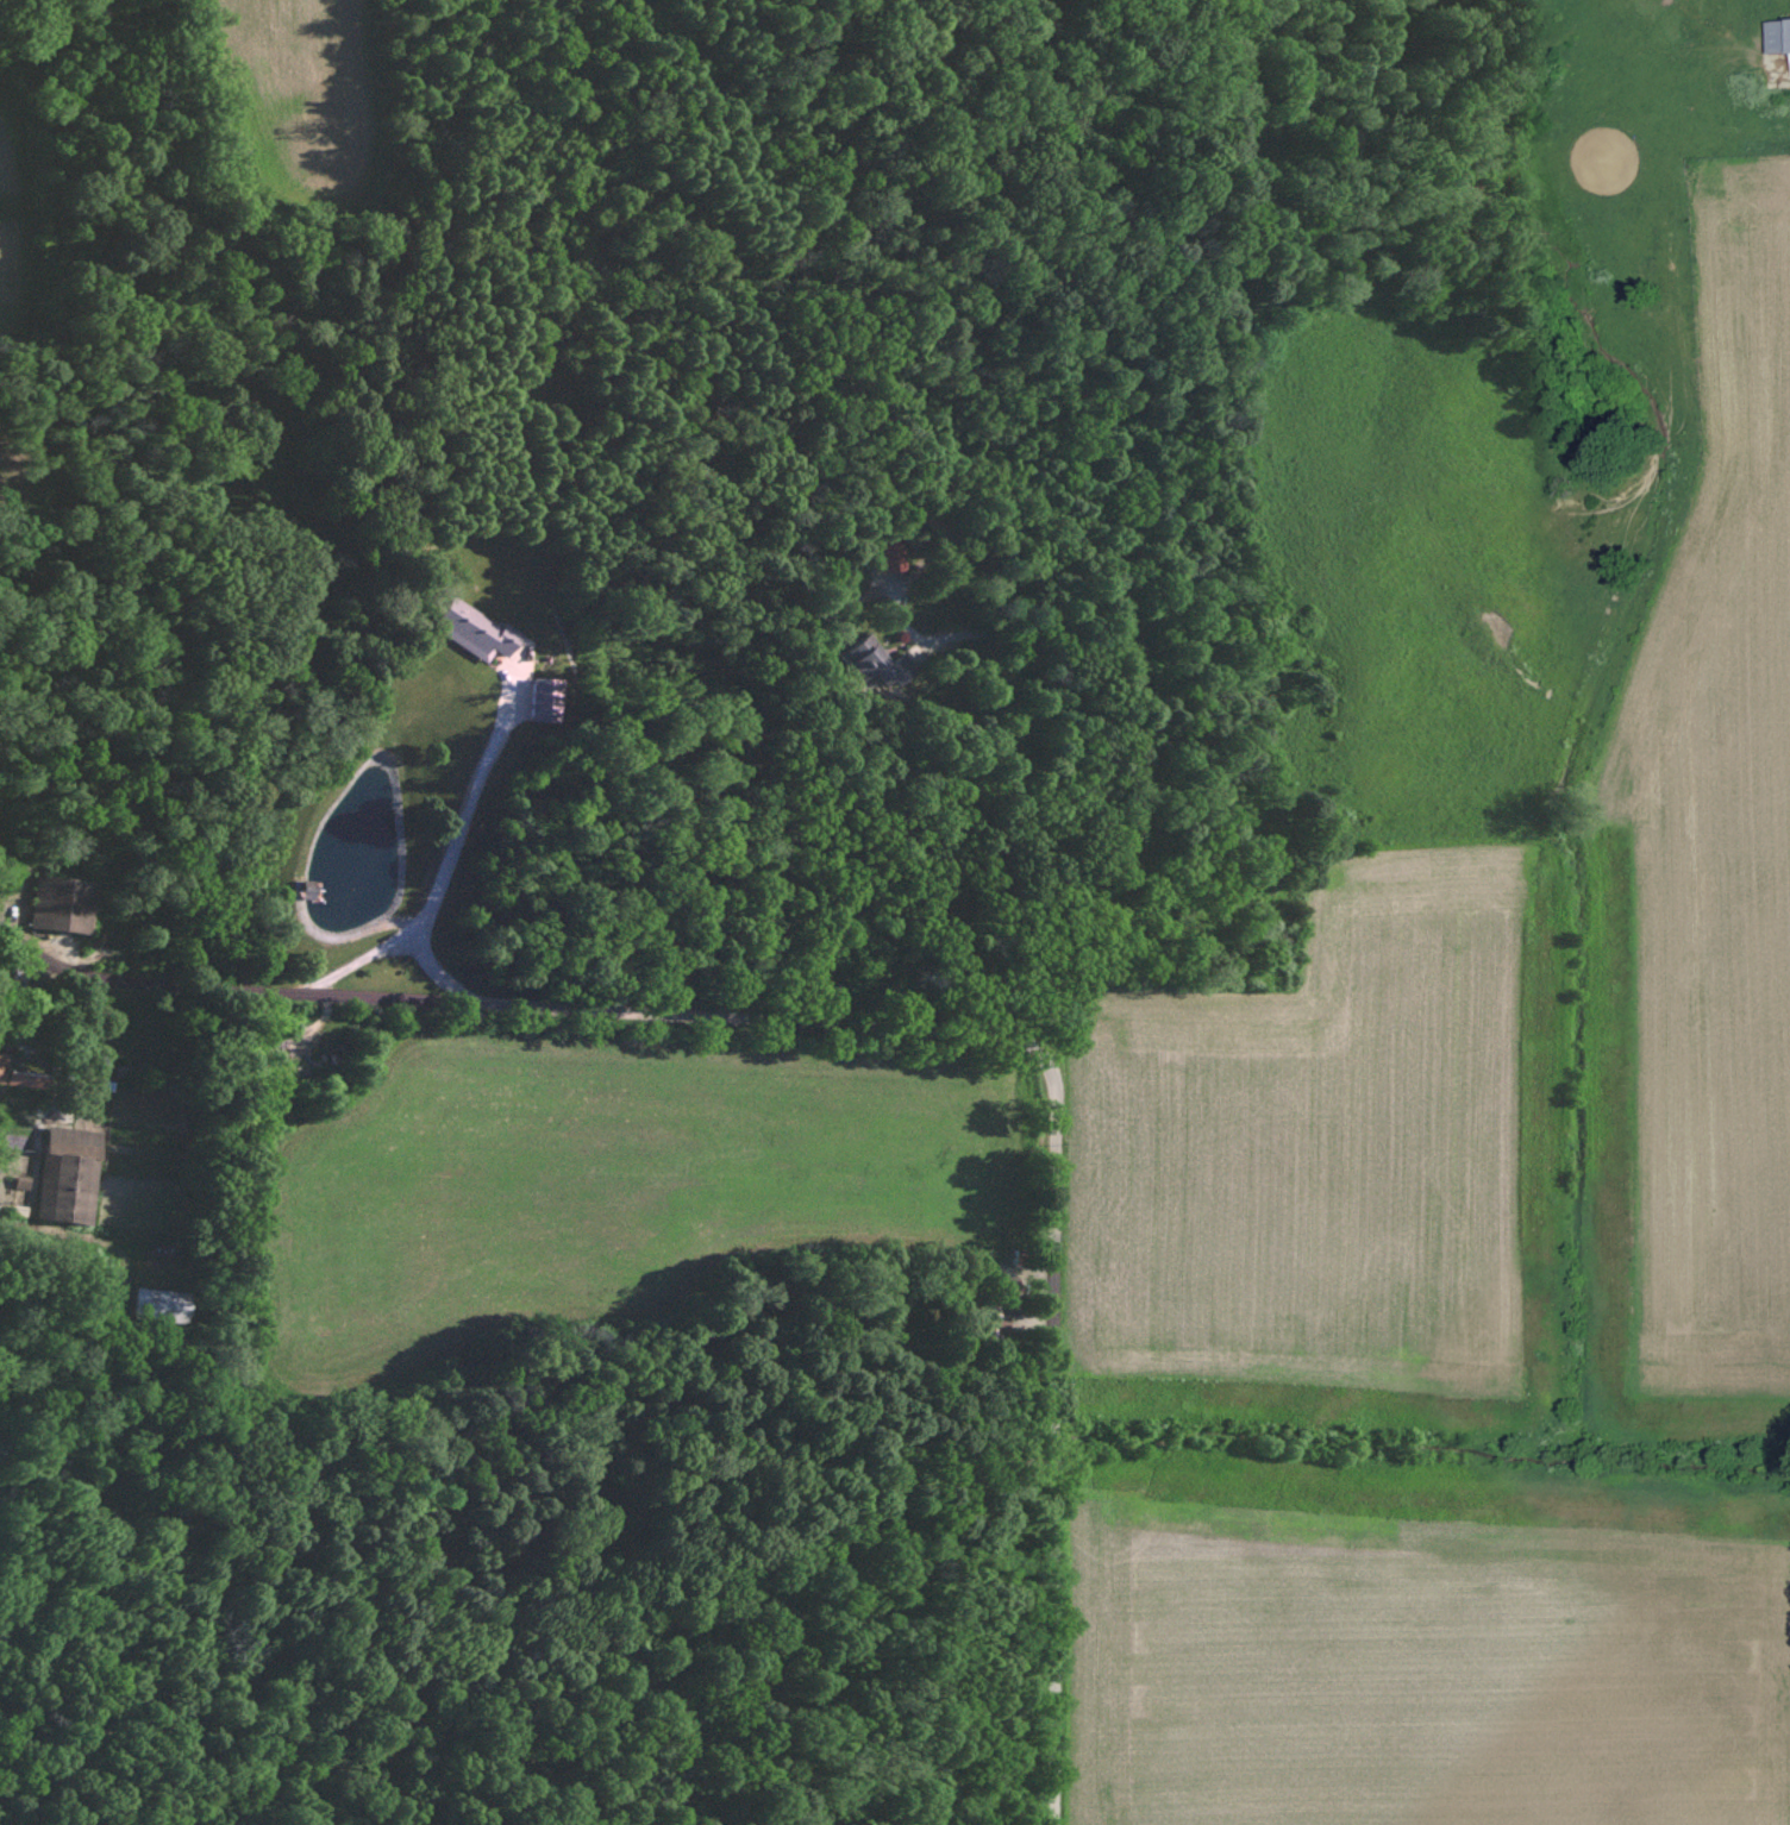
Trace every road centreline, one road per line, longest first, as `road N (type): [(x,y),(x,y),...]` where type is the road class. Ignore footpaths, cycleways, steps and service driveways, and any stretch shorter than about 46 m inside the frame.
road 1 (residential): [(1053,1824),(1056,1095),(1040,1051),(1006,1034),(88,978),(0,932)]

